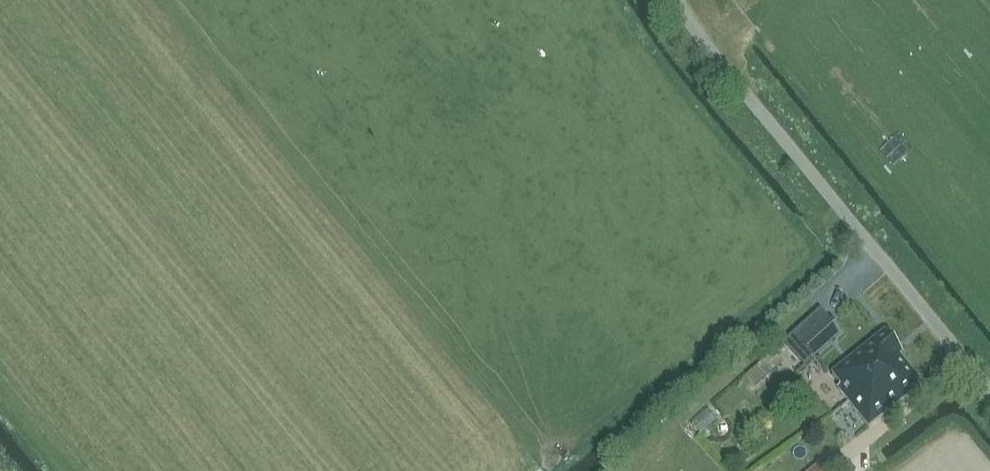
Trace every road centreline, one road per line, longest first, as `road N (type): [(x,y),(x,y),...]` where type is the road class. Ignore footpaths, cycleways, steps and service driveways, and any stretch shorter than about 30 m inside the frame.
road 1 (unclassified): [(989,393),(692,34),(675,0)]

